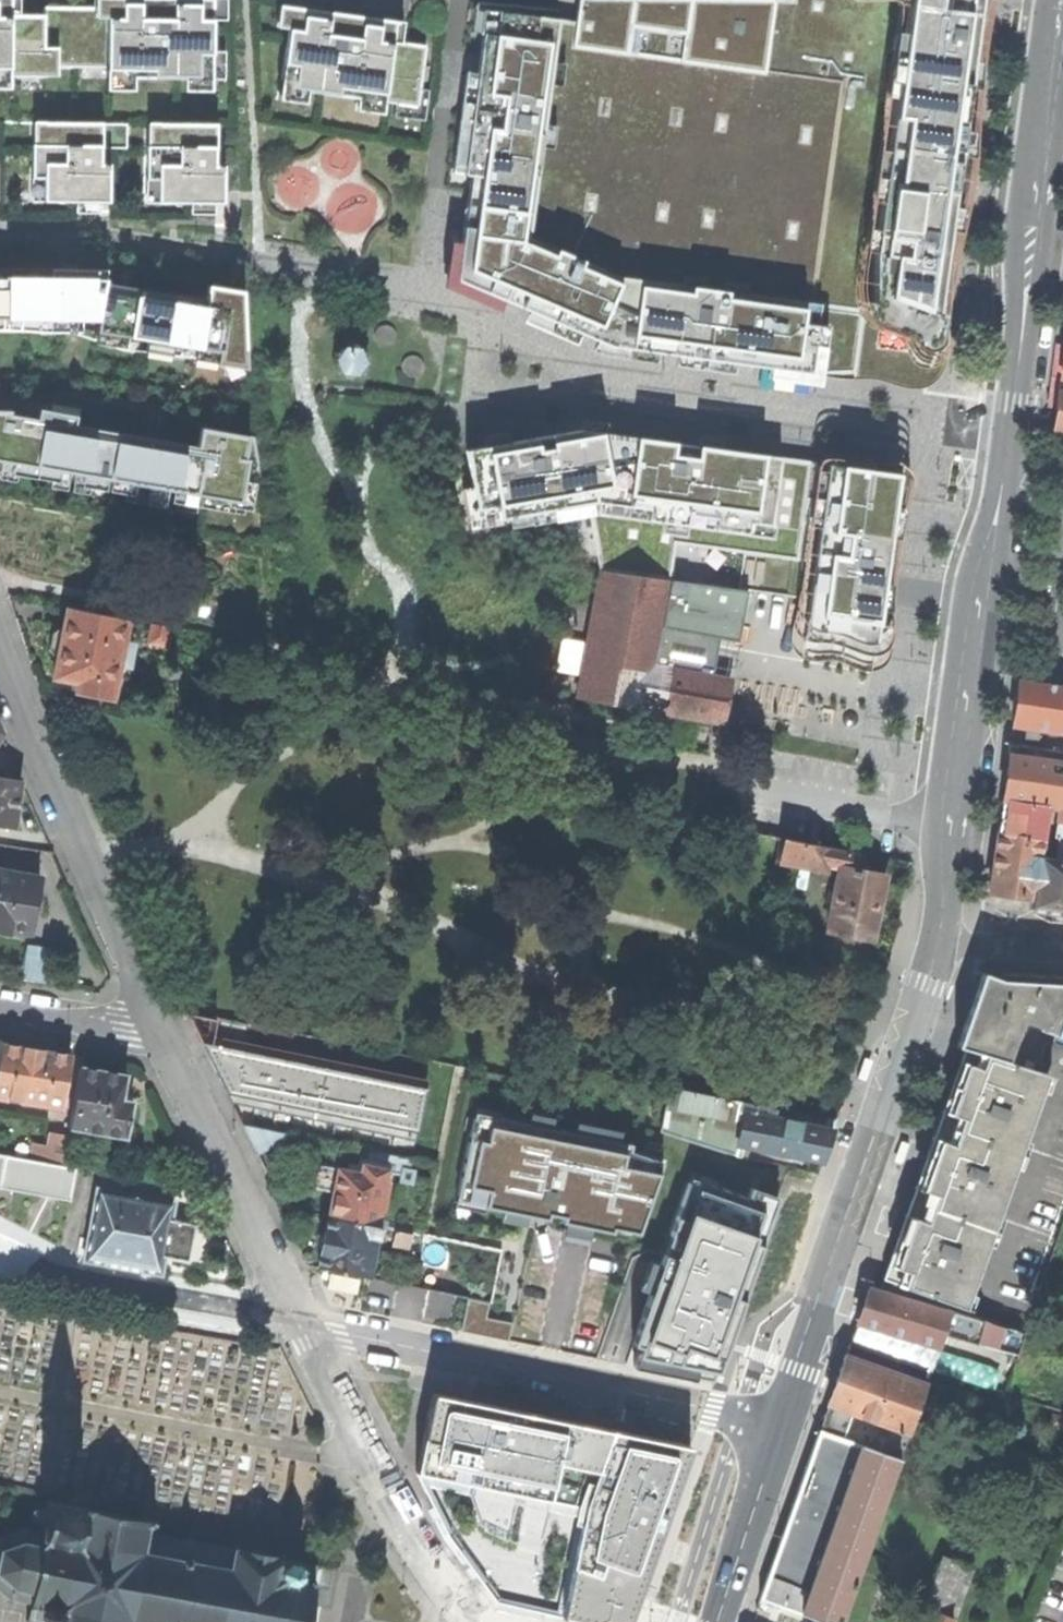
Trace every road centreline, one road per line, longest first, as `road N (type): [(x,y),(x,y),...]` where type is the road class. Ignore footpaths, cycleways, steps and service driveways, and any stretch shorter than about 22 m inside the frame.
road 1 (secondary): [(938,938),(1061,0)]
road 2 (residential): [(14,1264),(782,1425)]
road 3 (tertiary): [(0,1011),(172,1040),(0,638)]
road 4 (secondary): [(782,1425),(817,1293),(938,938)]
road 5 (secondary): [(717,1621),(782,1425)]
road 6 (residential): [(938,938),(1062,953)]

